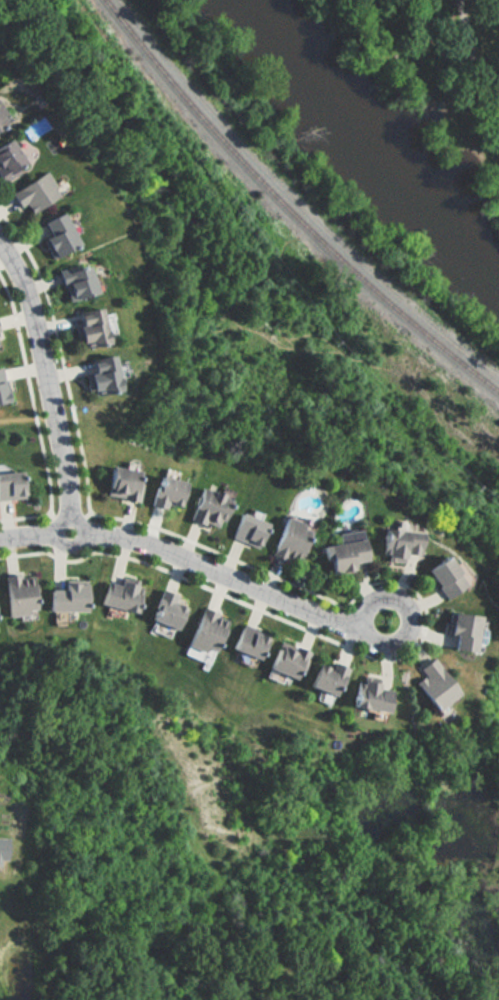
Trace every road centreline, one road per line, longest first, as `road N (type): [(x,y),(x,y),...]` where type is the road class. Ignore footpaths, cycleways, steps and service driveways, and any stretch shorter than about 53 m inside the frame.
road 1 (residential): [(79,532),(175,554),(341,626),(360,626)]
road 2 (residential): [(65,520),(40,343),(0,247)]
road 3 (residential): [(390,598),(362,610),(360,626),(374,644),(390,645),(407,631),(404,607),(390,598)]

